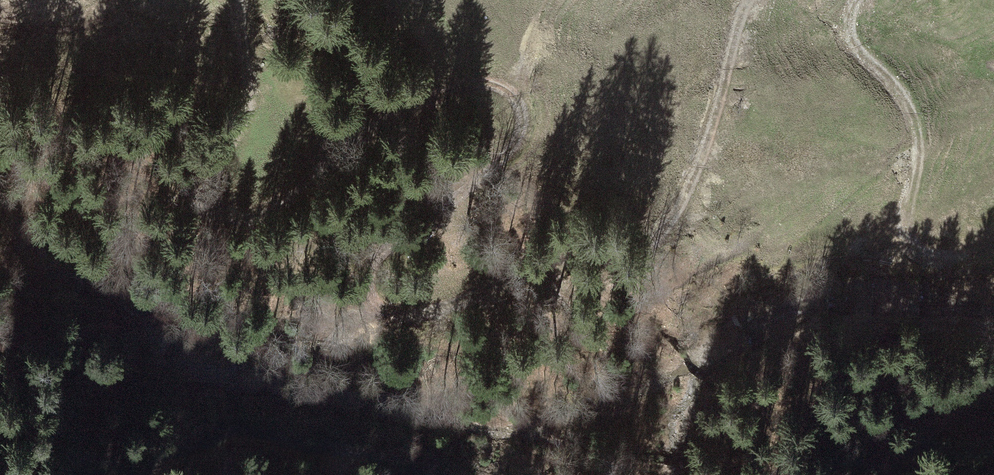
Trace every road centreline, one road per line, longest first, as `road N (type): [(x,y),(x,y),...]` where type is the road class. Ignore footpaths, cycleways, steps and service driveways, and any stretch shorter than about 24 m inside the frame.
road 1 (track): [(753,0),(704,151),(656,243),(622,257),(540,261),(398,317),(374,309),(365,284),(375,255),(494,167),(523,130),(517,99),(485,84),(446,90),(244,222),(220,214),(210,193),(217,161),(244,118),(241,0)]
road 2 (track): [(993,266),(904,256),(911,130),(895,87),(855,43),(853,10),(861,0)]
road 3 (track): [(993,355),(843,474)]
road 4 (track): [(374,309),(258,349),(206,357)]

